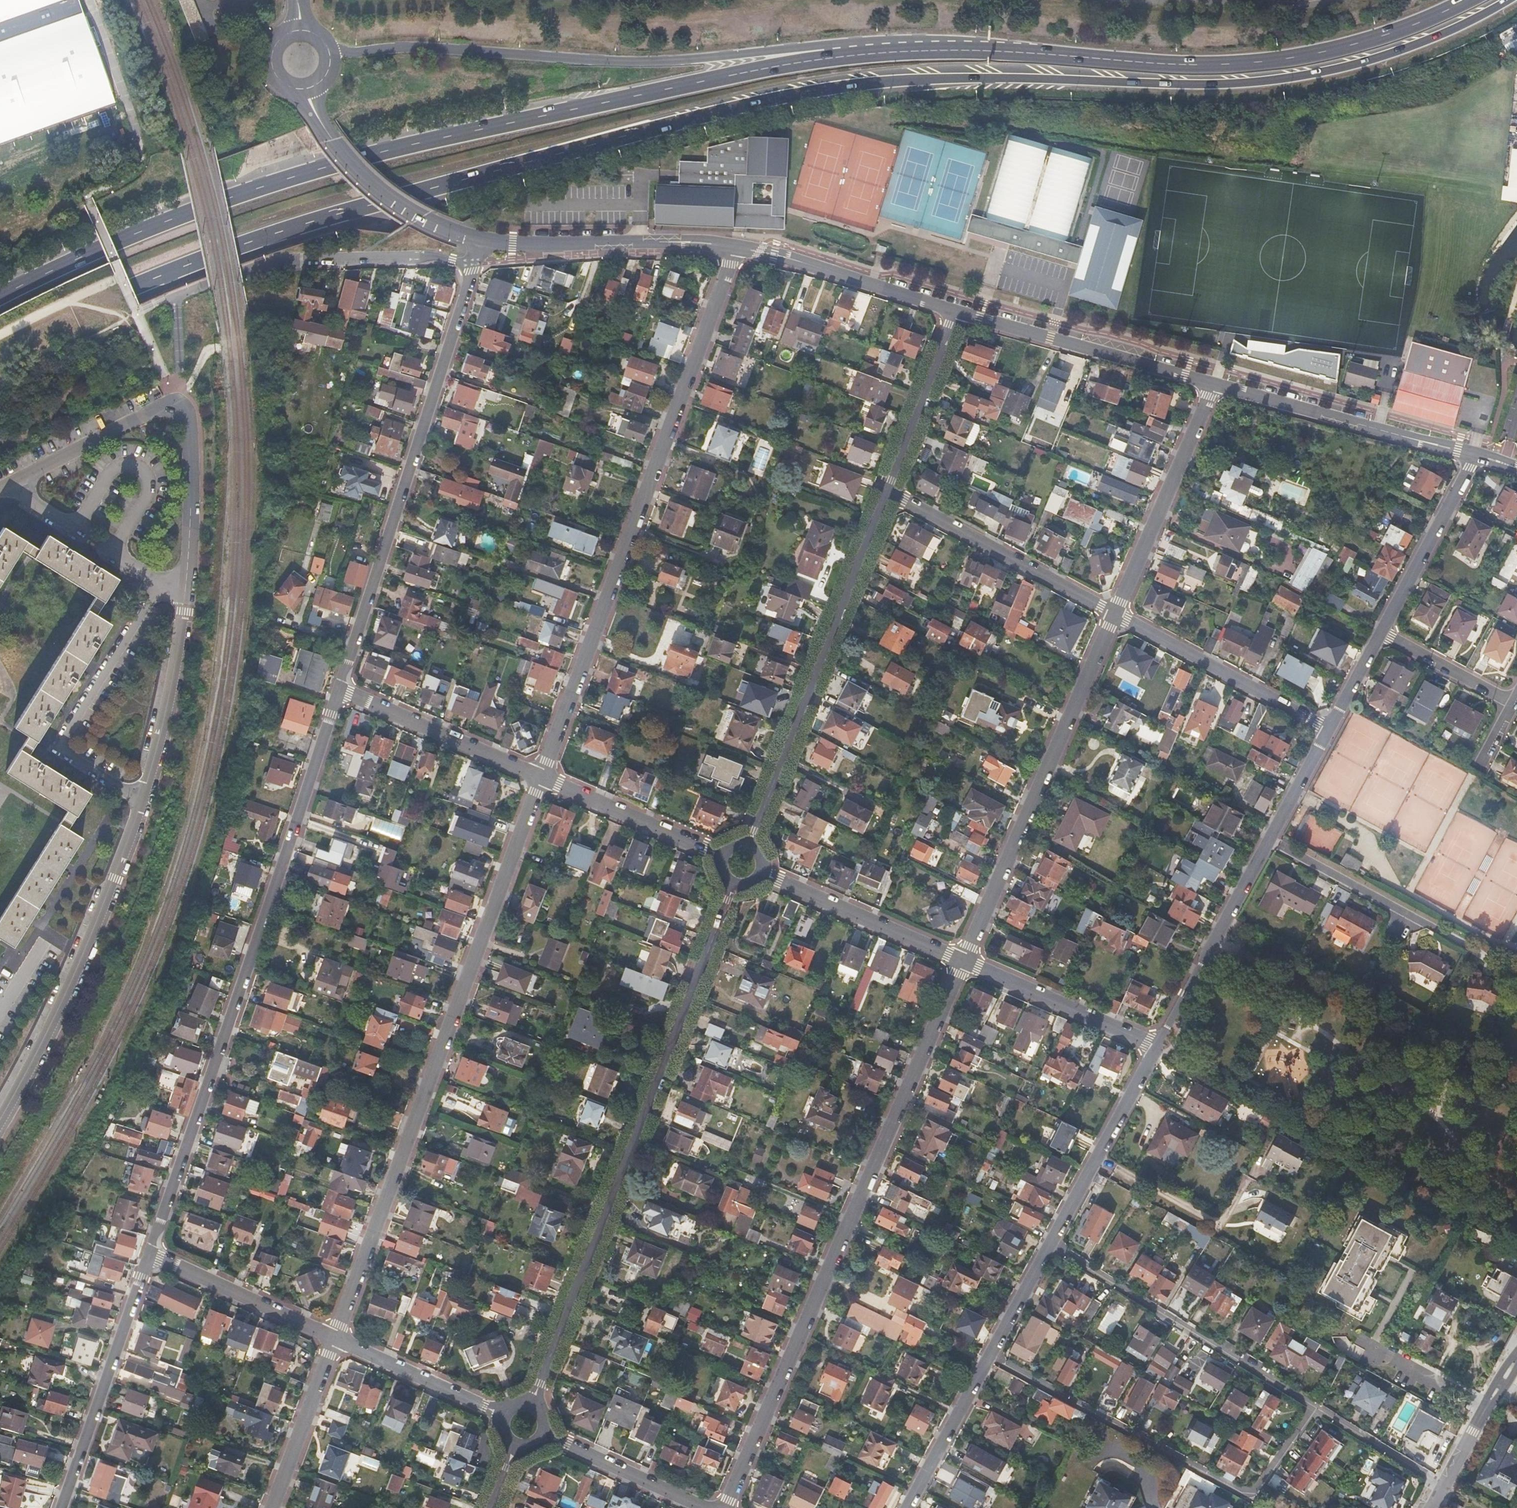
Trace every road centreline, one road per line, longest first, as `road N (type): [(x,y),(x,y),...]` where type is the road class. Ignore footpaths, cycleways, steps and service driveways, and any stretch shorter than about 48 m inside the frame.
road 1 (trunk): [(0,357),(133,288),(248,242),(738,108),(910,80),(1288,78),(1404,49),(1509,0)]
road 2 (trunk): [(1467,0),(1354,44),(1256,62),(907,51),(743,73),(322,168),(190,212),(0,297)]
road 3 (residential): [(0,1120),(43,1047),(158,756),(188,562),(187,427),(172,404)]
road 4 (residential): [(340,689),(149,1255)]
road 5 (residential): [(726,1507),(964,960)]
road 6 (residential): [(336,1334),(542,777)]
road 7 (residential): [(542,777),(735,246)]
road 8 (residential): [(529,1405),(735,884)]
road 9 (residential): [(1050,1242),(1444,1488)]
road 10 (residential): [(473,262),(340,689)]
road 11 (residential): [(750,844),(888,492)]
road 12 (residential): [(964,960),(1115,614)]
road 13 (residential): [(1050,1242),(907,1507)]
road 14 (residential): [(1215,384),(1477,455)]
road 15 (residential): [(957,312),(1215,384)]
road 16 (residential): [(149,1255),(60,1507)]
road 17 (residential): [(888,492),(1115,614)]
road 18 (residential): [(479,242),(735,246)]
road 19 (residential): [(1115,614),(1215,384)]
road 20 (residential): [(1115,614),(1329,729)]
road 21 (residential): [(1269,838),(1158,1046)]
road 22 (unclassified): [(312,90),(330,136),(359,170),(395,200),(479,242)]
road 23 (residential): [(735,246),(957,312)]
road 24 (residential): [(1158,1046),(1050,1242)]
road 25 (residential): [(760,876),(964,960)]
road 26 (residential): [(340,689),(542,777)]
road 27 (residential): [(964,960),(1158,1046)]
road 28 (residential): [(149,1255),(336,1334)]
road 29 (residential): [(1477,455),(1382,632)]
road 30 (residential): [(542,777),(721,860)]
road 31 (residential): [(888,492),(957,312)]
road 32 (residential): [(0,489),(172,404)]
road 33 (residential): [(540,1437),(712,1507)]
road 34 (residential): [(336,1334),(503,1415)]
road 35 (residential): [(271,1507),(336,1334)]
road 36 (residential): [(473,262),(299,262)]
road 37 (residential): [(1269,838),(1397,910),(1402,931)]
road 38 (residential): [(1382,632),(1514,704)]
road 39 (residential): [(1329,729),(1269,838)]

